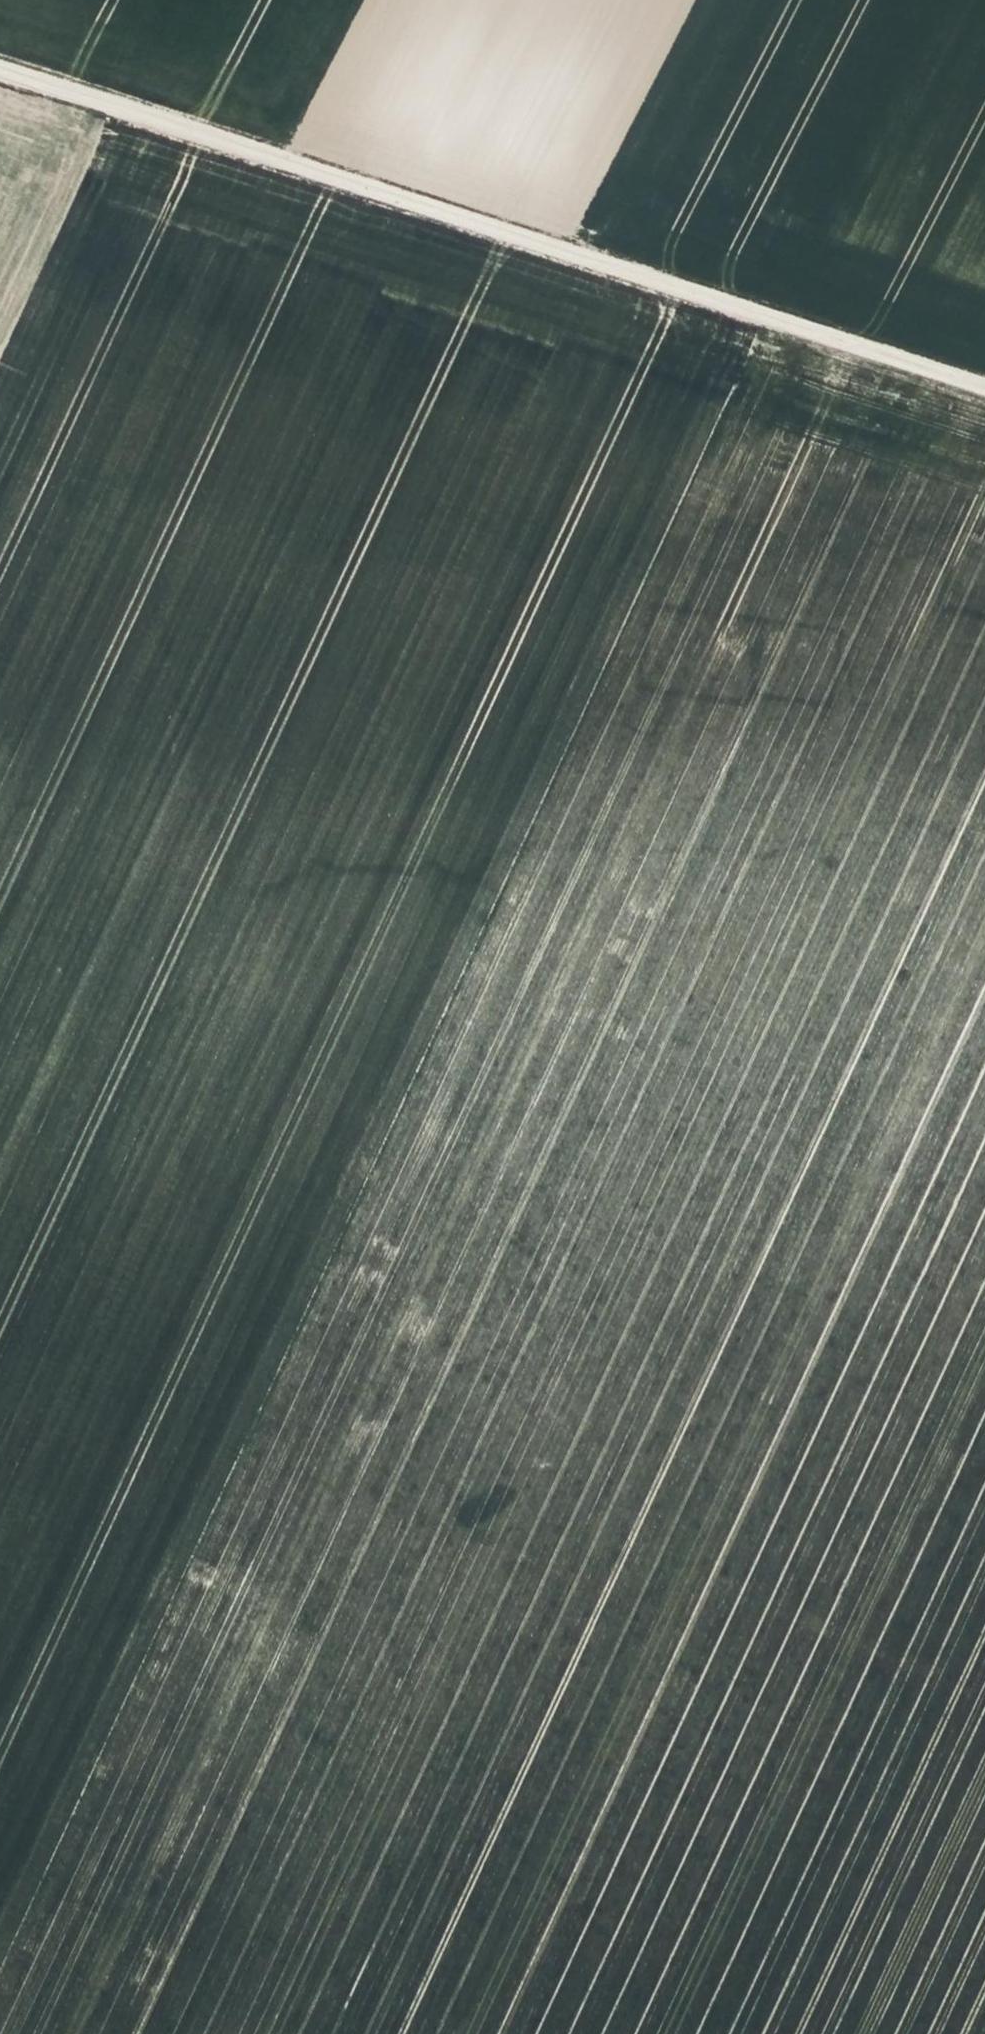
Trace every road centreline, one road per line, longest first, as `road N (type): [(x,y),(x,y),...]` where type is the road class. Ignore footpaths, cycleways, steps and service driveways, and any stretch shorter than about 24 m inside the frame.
road 1 (track): [(984,388),(0,74)]

